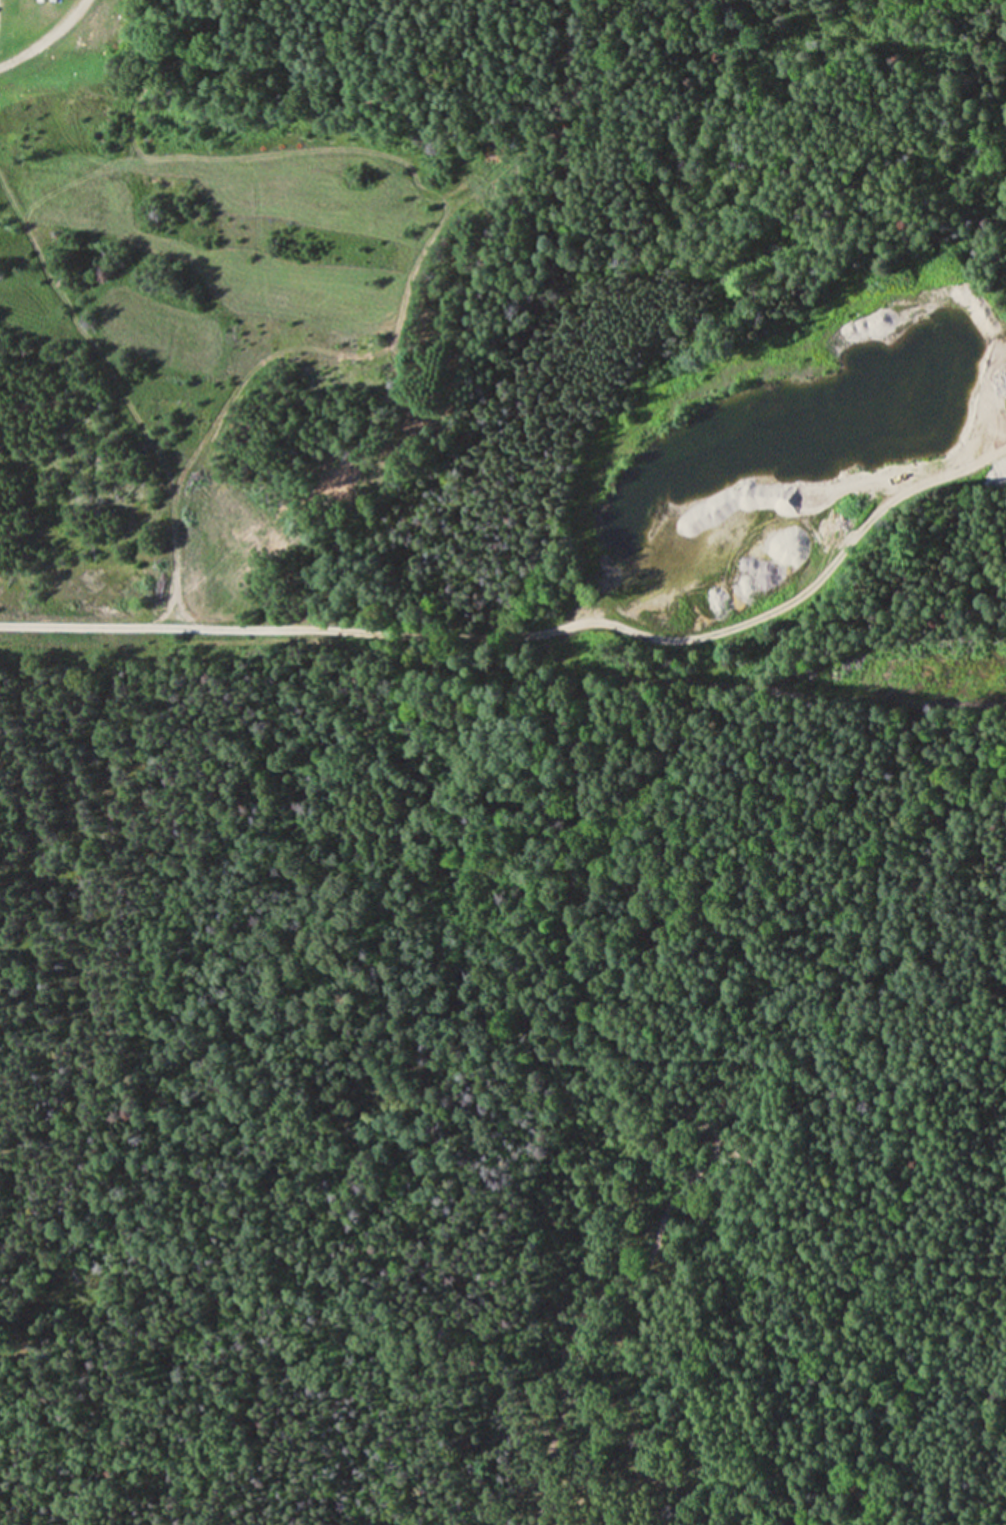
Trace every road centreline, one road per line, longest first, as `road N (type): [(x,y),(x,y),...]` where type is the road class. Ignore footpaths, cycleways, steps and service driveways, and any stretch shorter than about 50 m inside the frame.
road 1 (track): [(0,628),(552,637),(677,579)]

